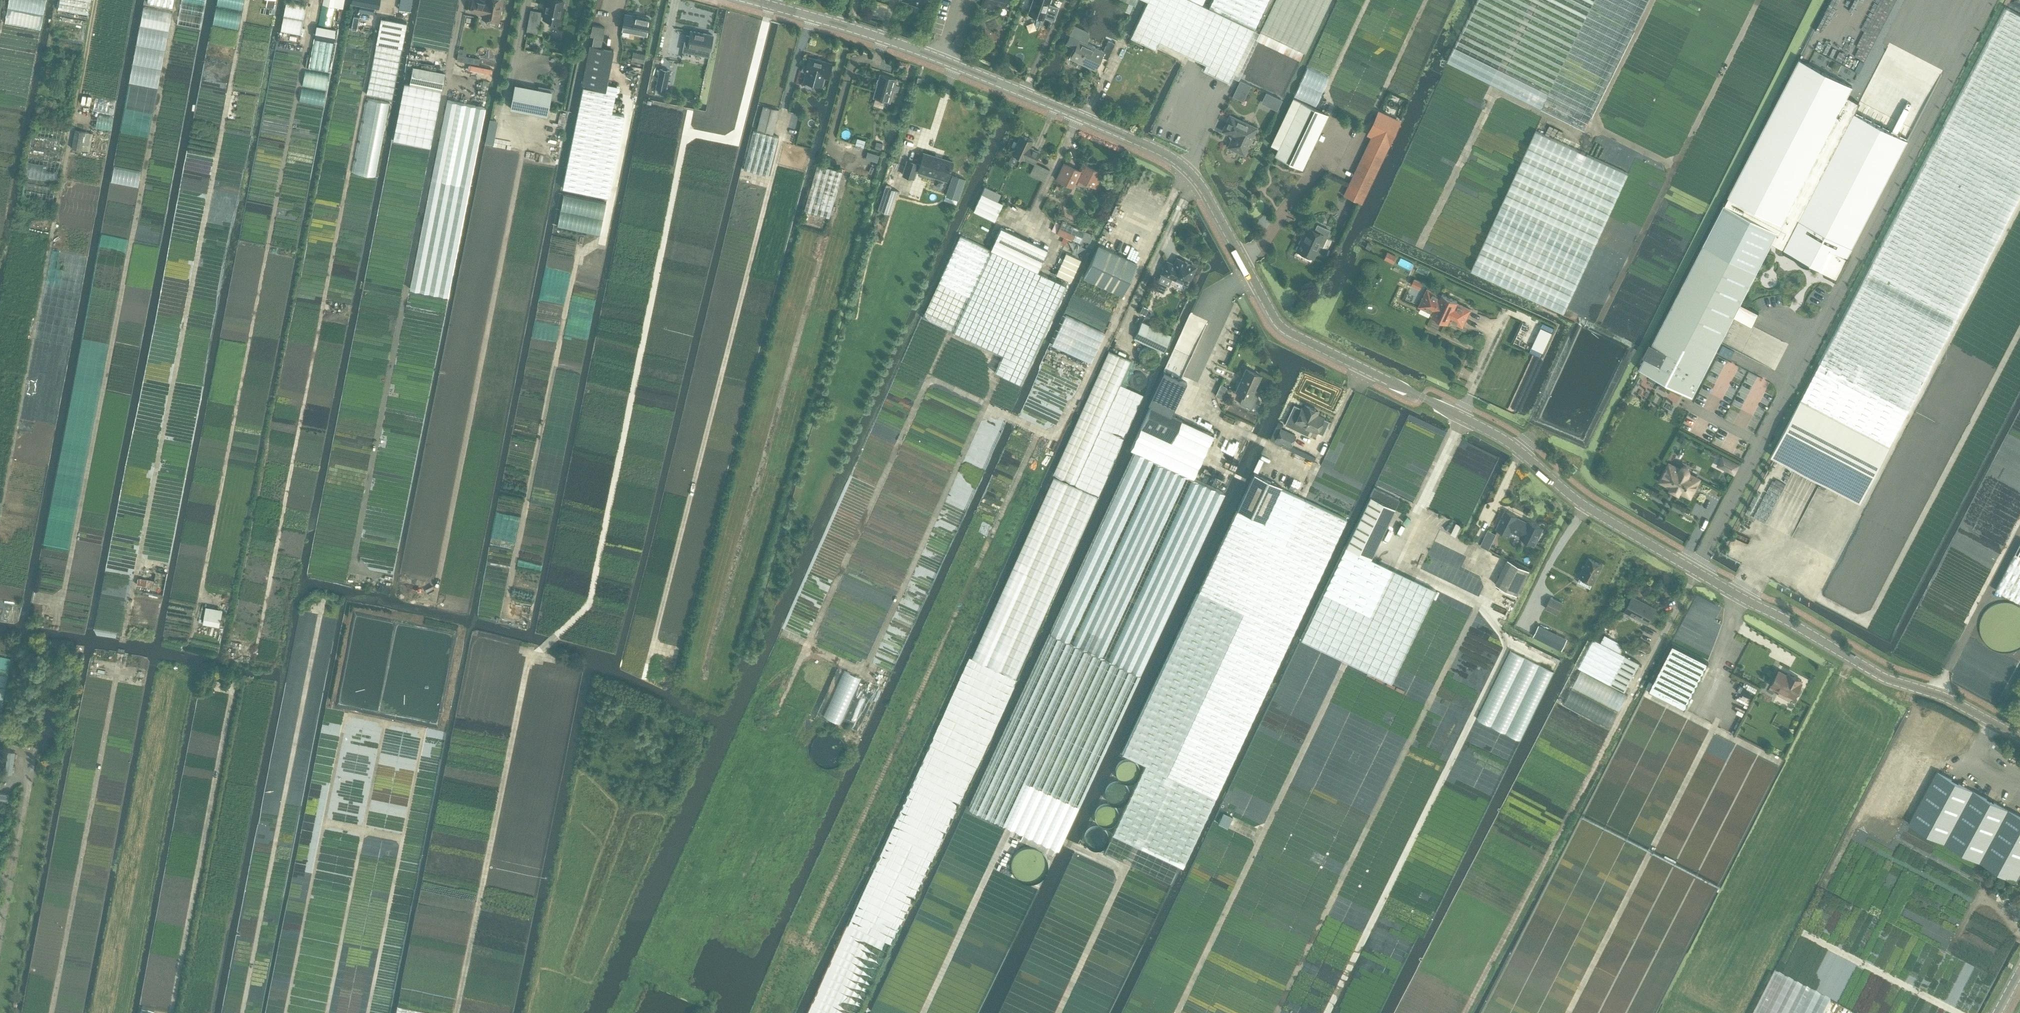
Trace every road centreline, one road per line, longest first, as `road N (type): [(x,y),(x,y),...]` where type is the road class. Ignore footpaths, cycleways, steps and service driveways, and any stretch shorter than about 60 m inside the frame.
road 1 (tertiary): [(2019,738),(1808,636),(1584,506),(1523,449),(1303,341),(1279,323),(1187,167),(1152,146),(884,40),(747,0)]
road 2 (track): [(2019,330),(1871,615),(1863,621),(1820,598)]
road 3 (track): [(1948,671),(2019,532)]

